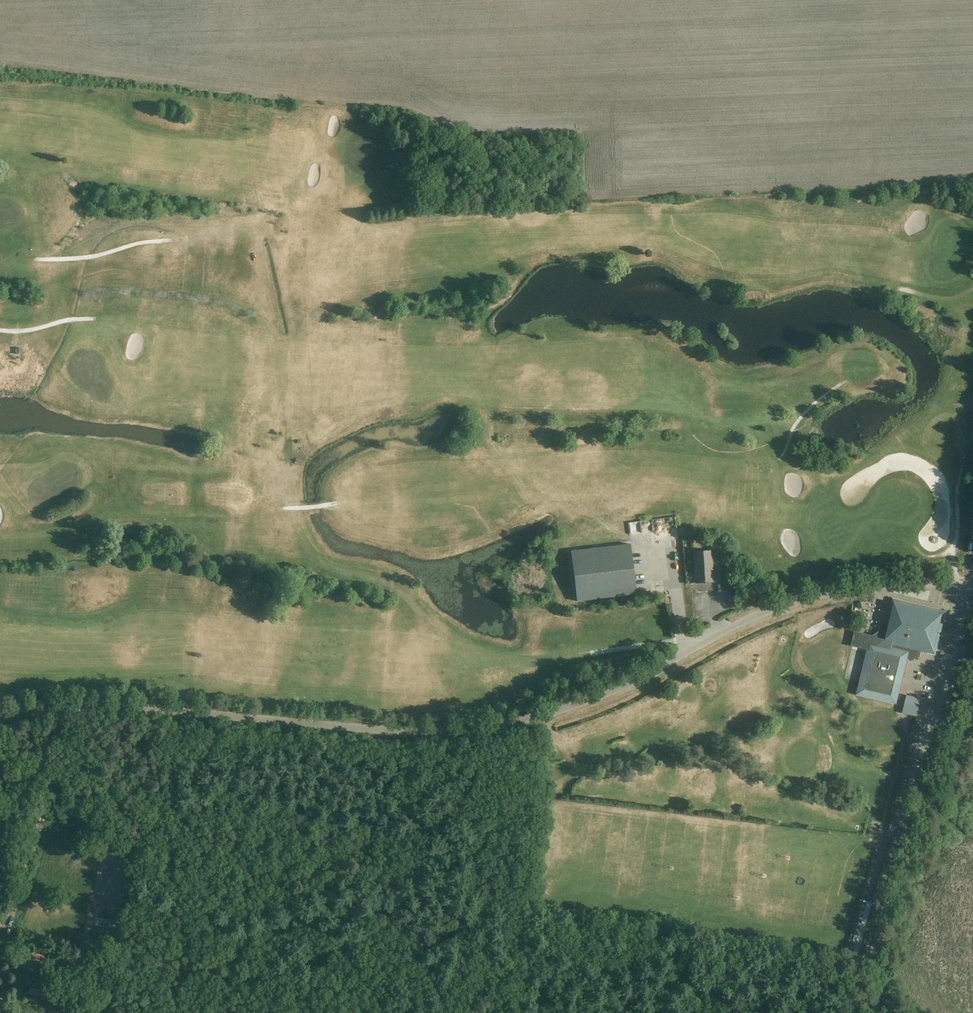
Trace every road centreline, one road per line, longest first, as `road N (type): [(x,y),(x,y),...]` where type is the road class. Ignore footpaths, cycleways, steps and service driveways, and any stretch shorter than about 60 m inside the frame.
road 1 (unclassified): [(0,715),(74,708),(393,732),(496,727),(604,698),(783,608),(852,591),(970,582)]
road 2 (track): [(906,827),(882,919),(872,1012)]

